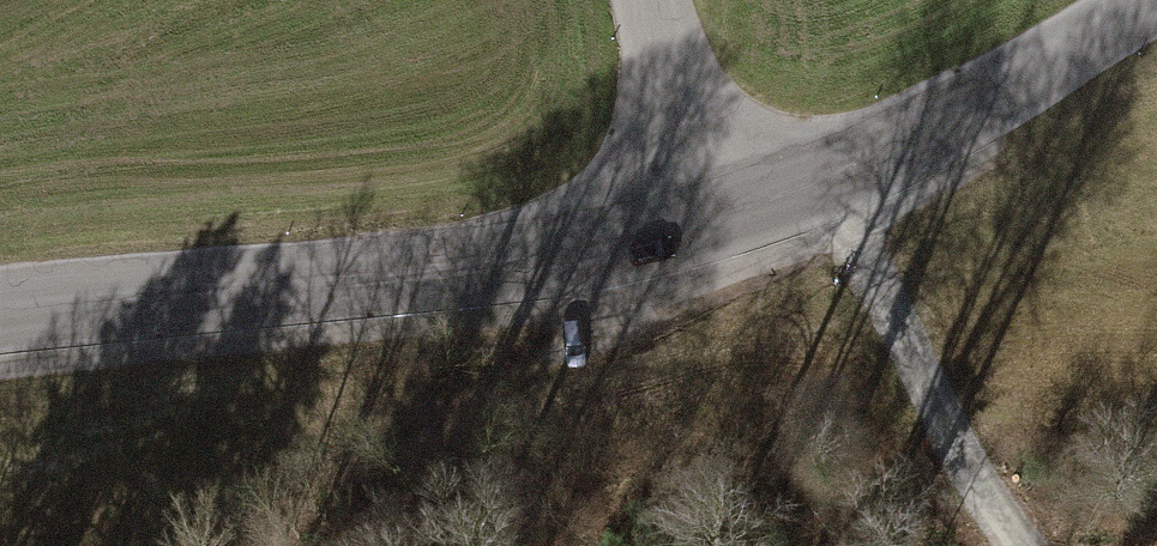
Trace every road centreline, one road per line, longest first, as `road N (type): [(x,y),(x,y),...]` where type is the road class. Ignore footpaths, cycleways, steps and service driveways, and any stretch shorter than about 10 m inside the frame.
road 1 (track): [(886,307),(264,447),(221,545)]
road 2 (tertiary): [(0,325),(58,310),(421,280),(703,228)]
road 3 (tertiary): [(703,228),(848,182),(1156,0)]
road 4 (track): [(1020,545),(886,307),(848,182)]
road 5 (unclassified): [(703,228),(652,0)]

